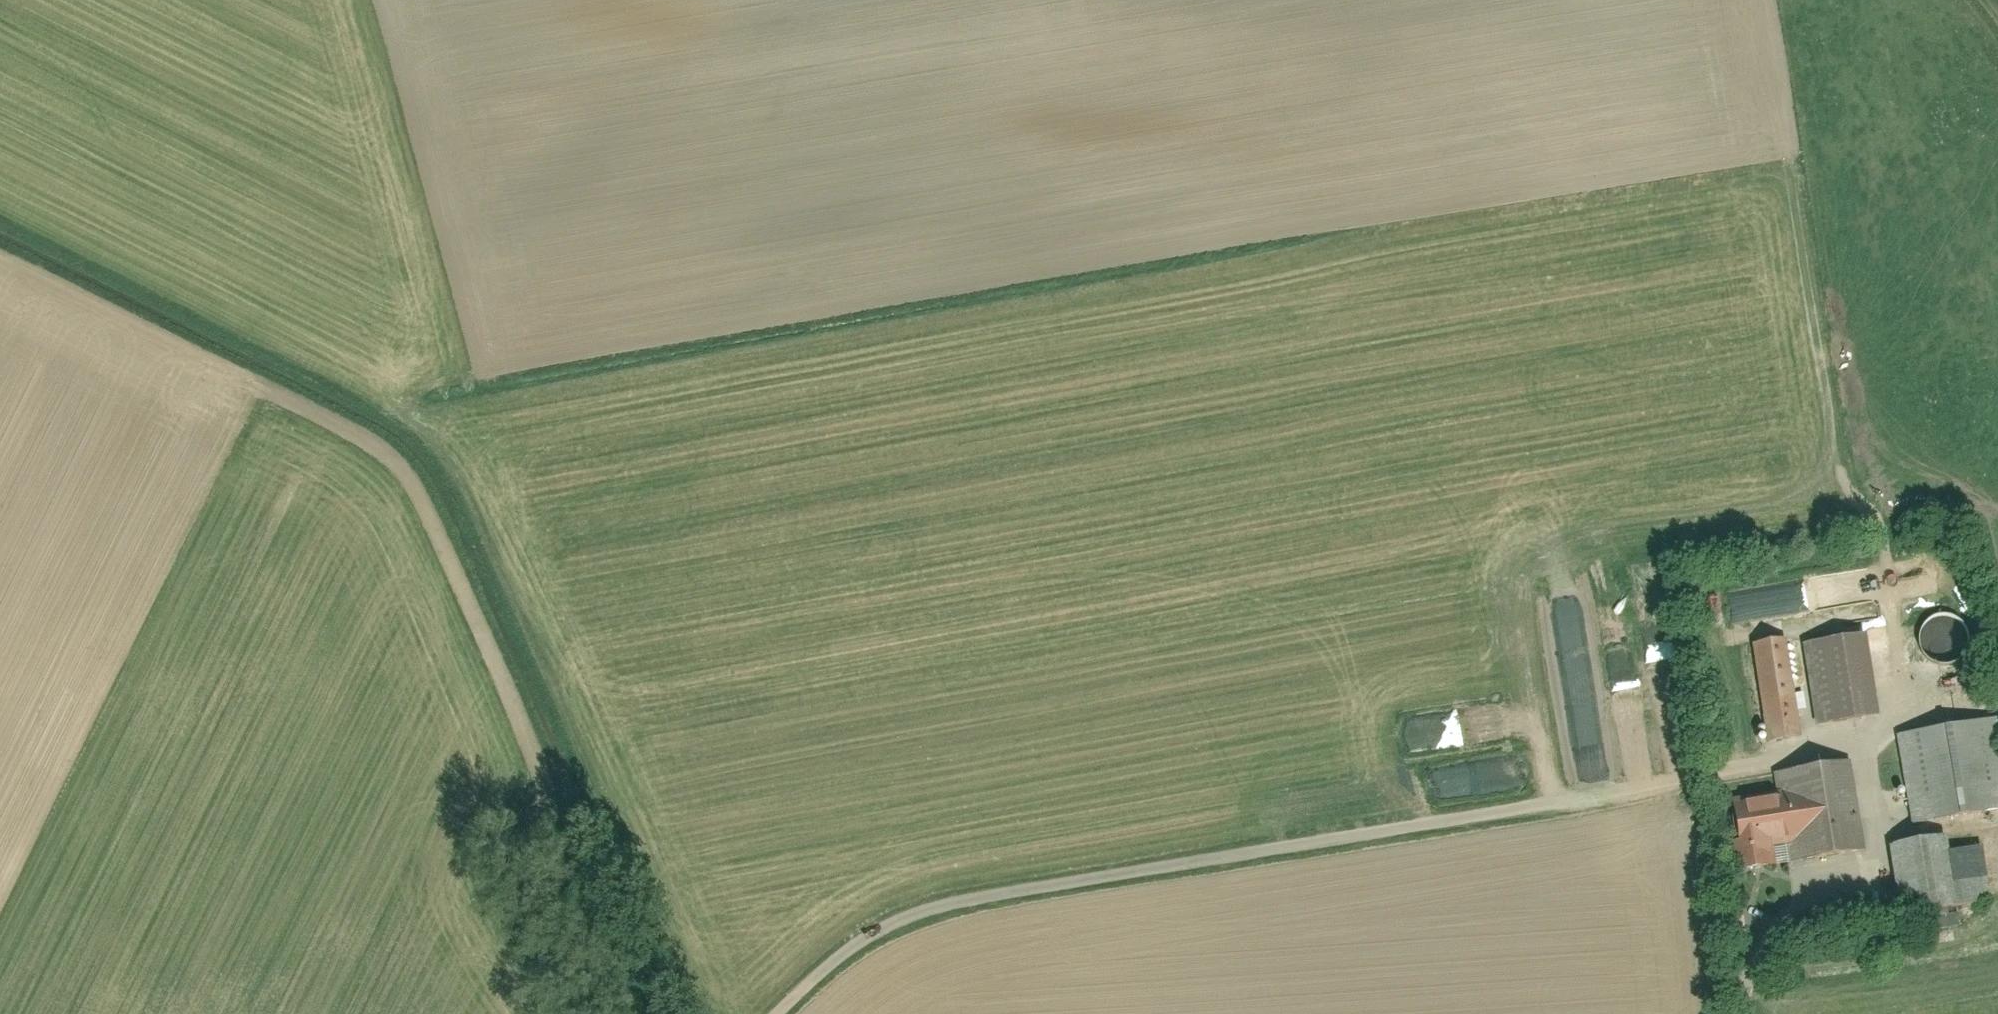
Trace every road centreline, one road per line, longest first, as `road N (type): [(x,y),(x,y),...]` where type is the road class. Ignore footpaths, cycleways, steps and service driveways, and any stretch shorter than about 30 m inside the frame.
road 1 (track): [(767,1013),(852,916),(1744,750)]
road 2 (track): [(1736,1013),(1734,955),(1818,864)]

